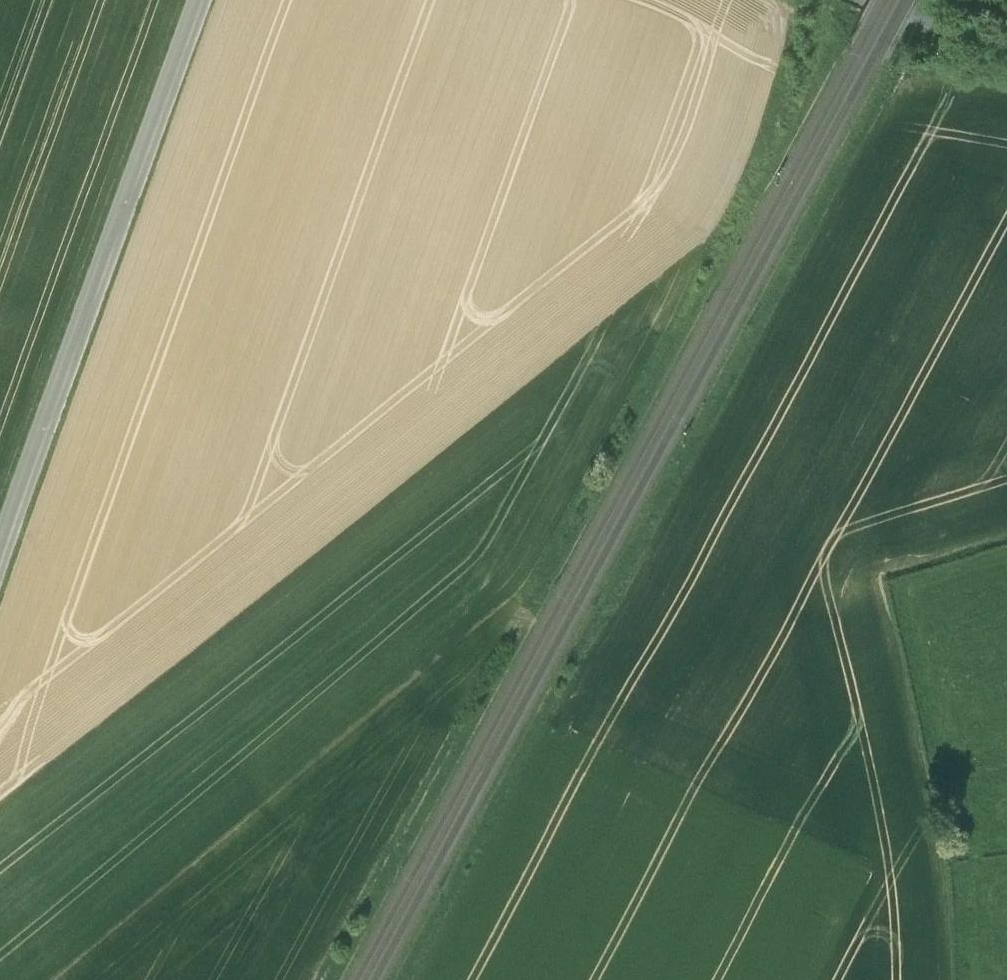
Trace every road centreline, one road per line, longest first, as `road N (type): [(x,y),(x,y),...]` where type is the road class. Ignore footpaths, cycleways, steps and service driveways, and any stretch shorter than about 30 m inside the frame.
road 1 (unclassified): [(0,555),(200,0)]
road 2 (unclassified): [(855,0),(935,32),(1006,46)]

